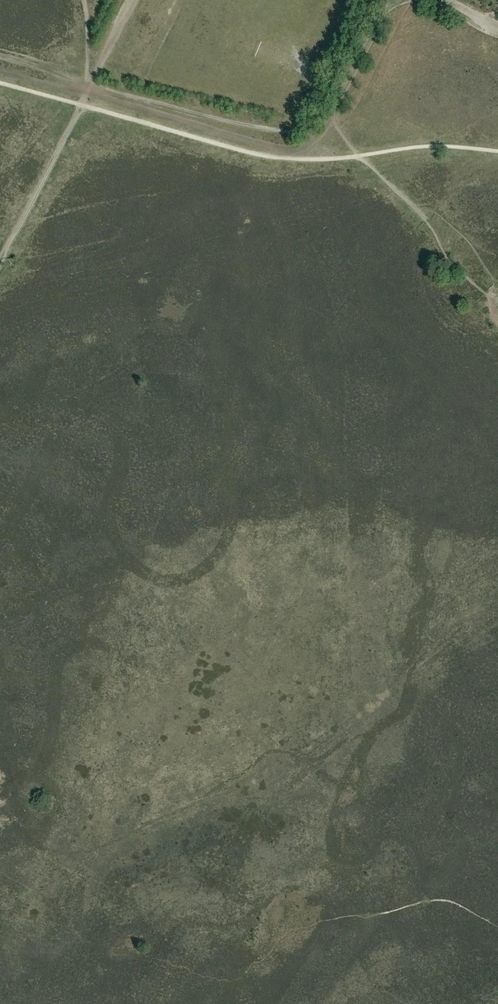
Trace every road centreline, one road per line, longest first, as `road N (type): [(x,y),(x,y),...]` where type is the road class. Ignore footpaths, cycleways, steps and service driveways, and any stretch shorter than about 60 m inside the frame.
road 1 (track): [(388,0),(315,137),(293,147),(0,70)]

